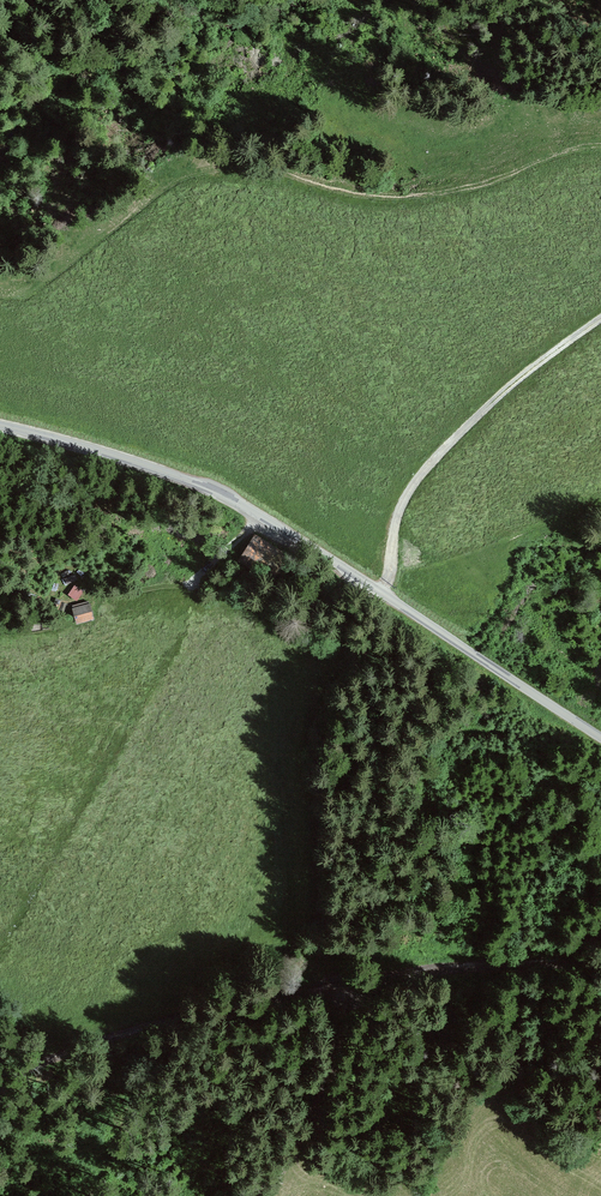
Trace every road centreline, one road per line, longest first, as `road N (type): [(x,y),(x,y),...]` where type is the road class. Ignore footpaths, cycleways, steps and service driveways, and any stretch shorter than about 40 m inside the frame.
road 1 (unclassified): [(0,427),(224,494),(600,738)]
road 2 (track): [(0,1062),(136,1012),(452,969),(600,959)]
road 3 (track): [(381,593),(394,522),(410,488),(509,389),(600,319)]
road 4 (track): [(344,985),(298,1153),(259,1195)]

